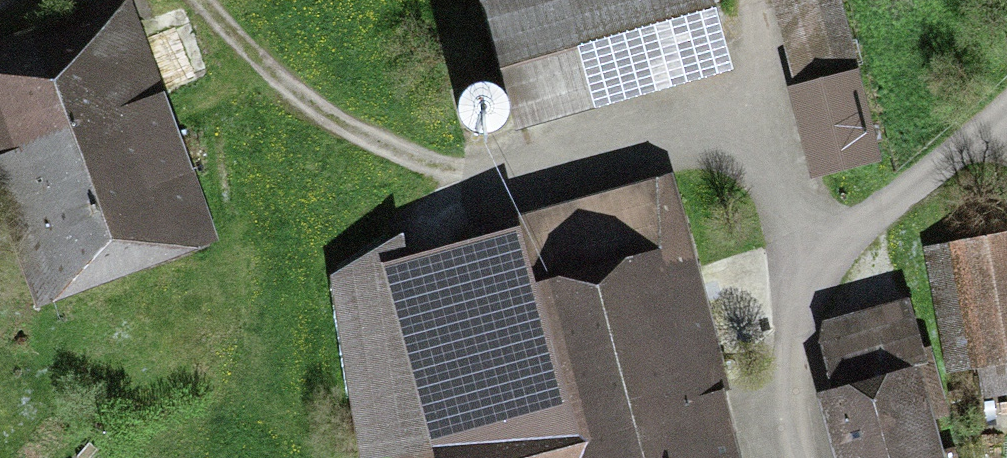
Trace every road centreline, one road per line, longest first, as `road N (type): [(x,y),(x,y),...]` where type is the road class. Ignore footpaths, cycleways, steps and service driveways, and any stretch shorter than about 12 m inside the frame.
road 1 (unclassified): [(1006,113),(837,238),(818,261),(795,328),(809,457)]
road 2 (track): [(201,0),(312,112),(424,168),(486,181)]
road 3 (track): [(749,139),(745,0)]

